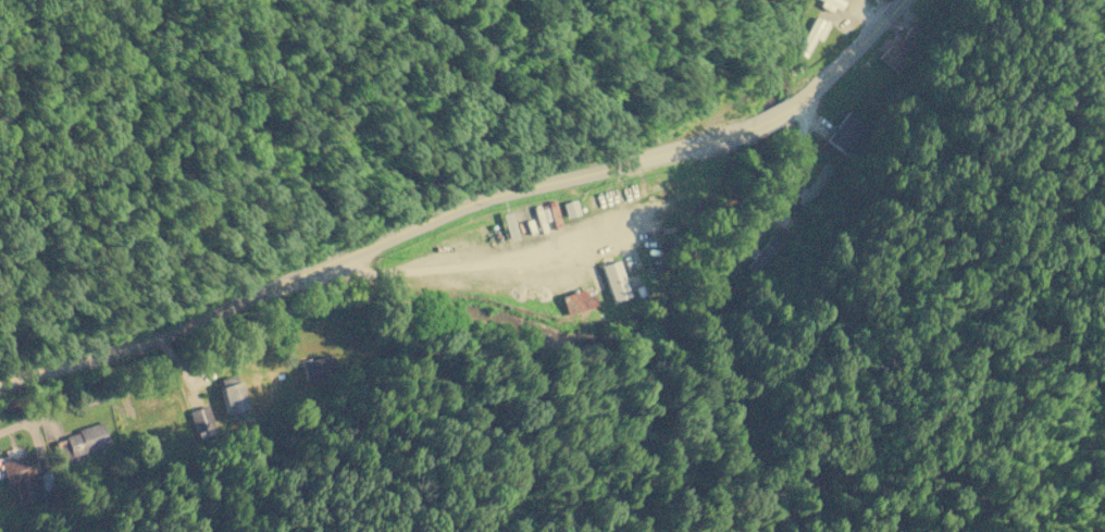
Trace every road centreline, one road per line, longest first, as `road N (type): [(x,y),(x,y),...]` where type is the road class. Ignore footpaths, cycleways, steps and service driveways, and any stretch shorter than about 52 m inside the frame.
road 1 (tertiary): [(908,0),(849,59),(768,90),(700,135),(617,170),(429,221),(222,309),(0,382)]

